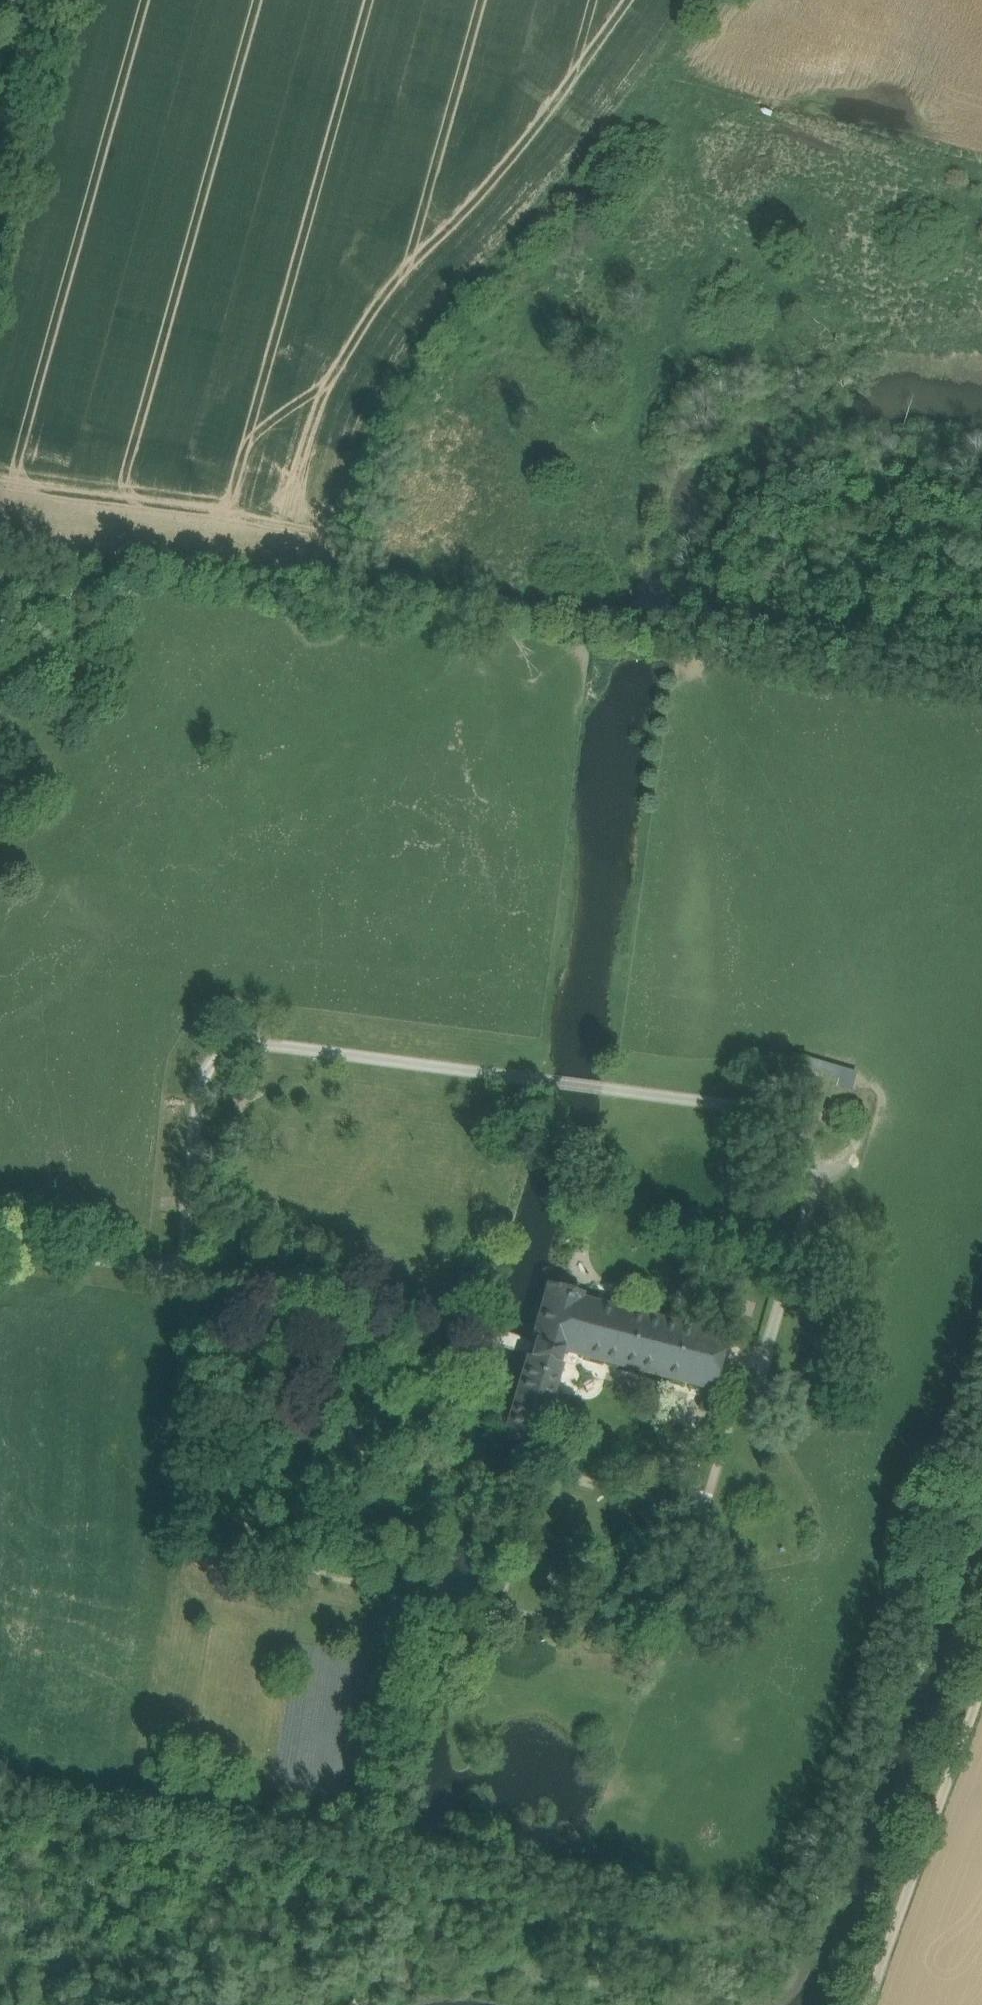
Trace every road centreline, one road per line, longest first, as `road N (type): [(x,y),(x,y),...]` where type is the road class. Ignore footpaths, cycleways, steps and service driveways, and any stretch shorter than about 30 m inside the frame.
road 1 (track): [(703,0),(635,93),(646,132),(748,205),(681,289),(548,564)]
road 2 (track): [(981,1703),(862,2004)]
road 3 (primary): [(0,173),(45,0)]

